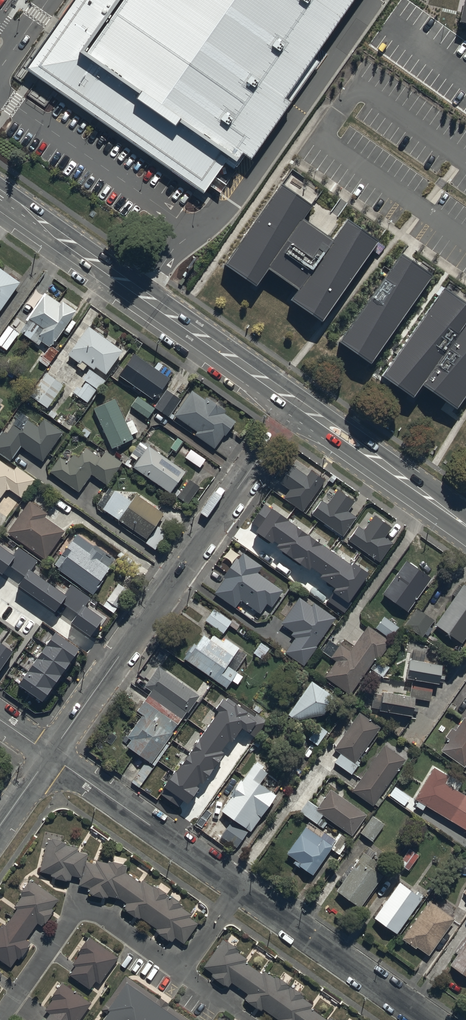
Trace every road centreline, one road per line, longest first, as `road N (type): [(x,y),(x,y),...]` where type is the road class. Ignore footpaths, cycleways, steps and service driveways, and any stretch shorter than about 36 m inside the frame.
road 1 (residential): [(53,758),(428,1019)]
road 2 (residential): [(53,758),(297,405)]
road 3 (unclassified): [(373,0),(245,189),(174,249),(139,295)]
road 4 (secondary): [(465,524),(297,405)]
road 5 (secondary): [(297,405),(139,295)]
road 6 (secondary): [(139,295),(0,197)]

